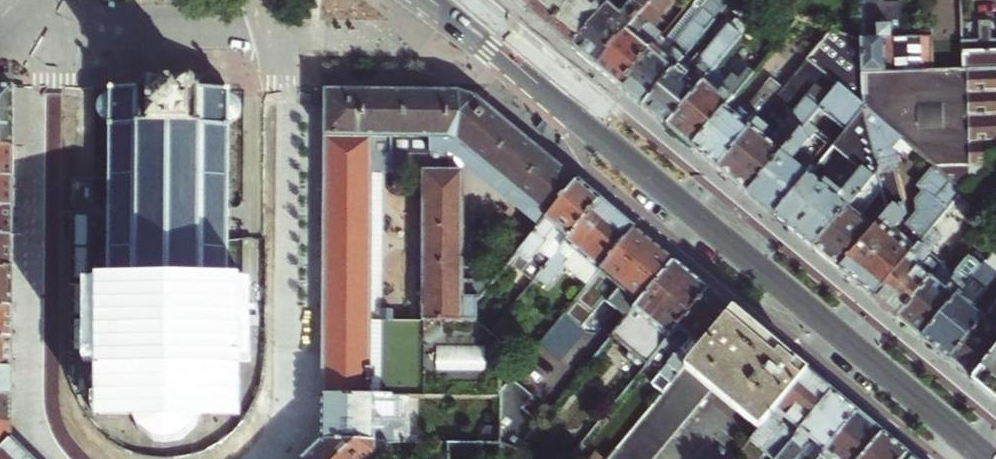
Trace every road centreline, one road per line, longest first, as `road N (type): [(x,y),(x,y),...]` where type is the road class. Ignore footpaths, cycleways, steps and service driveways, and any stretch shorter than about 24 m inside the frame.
road 1 (secondary): [(989,458),(430,0)]

